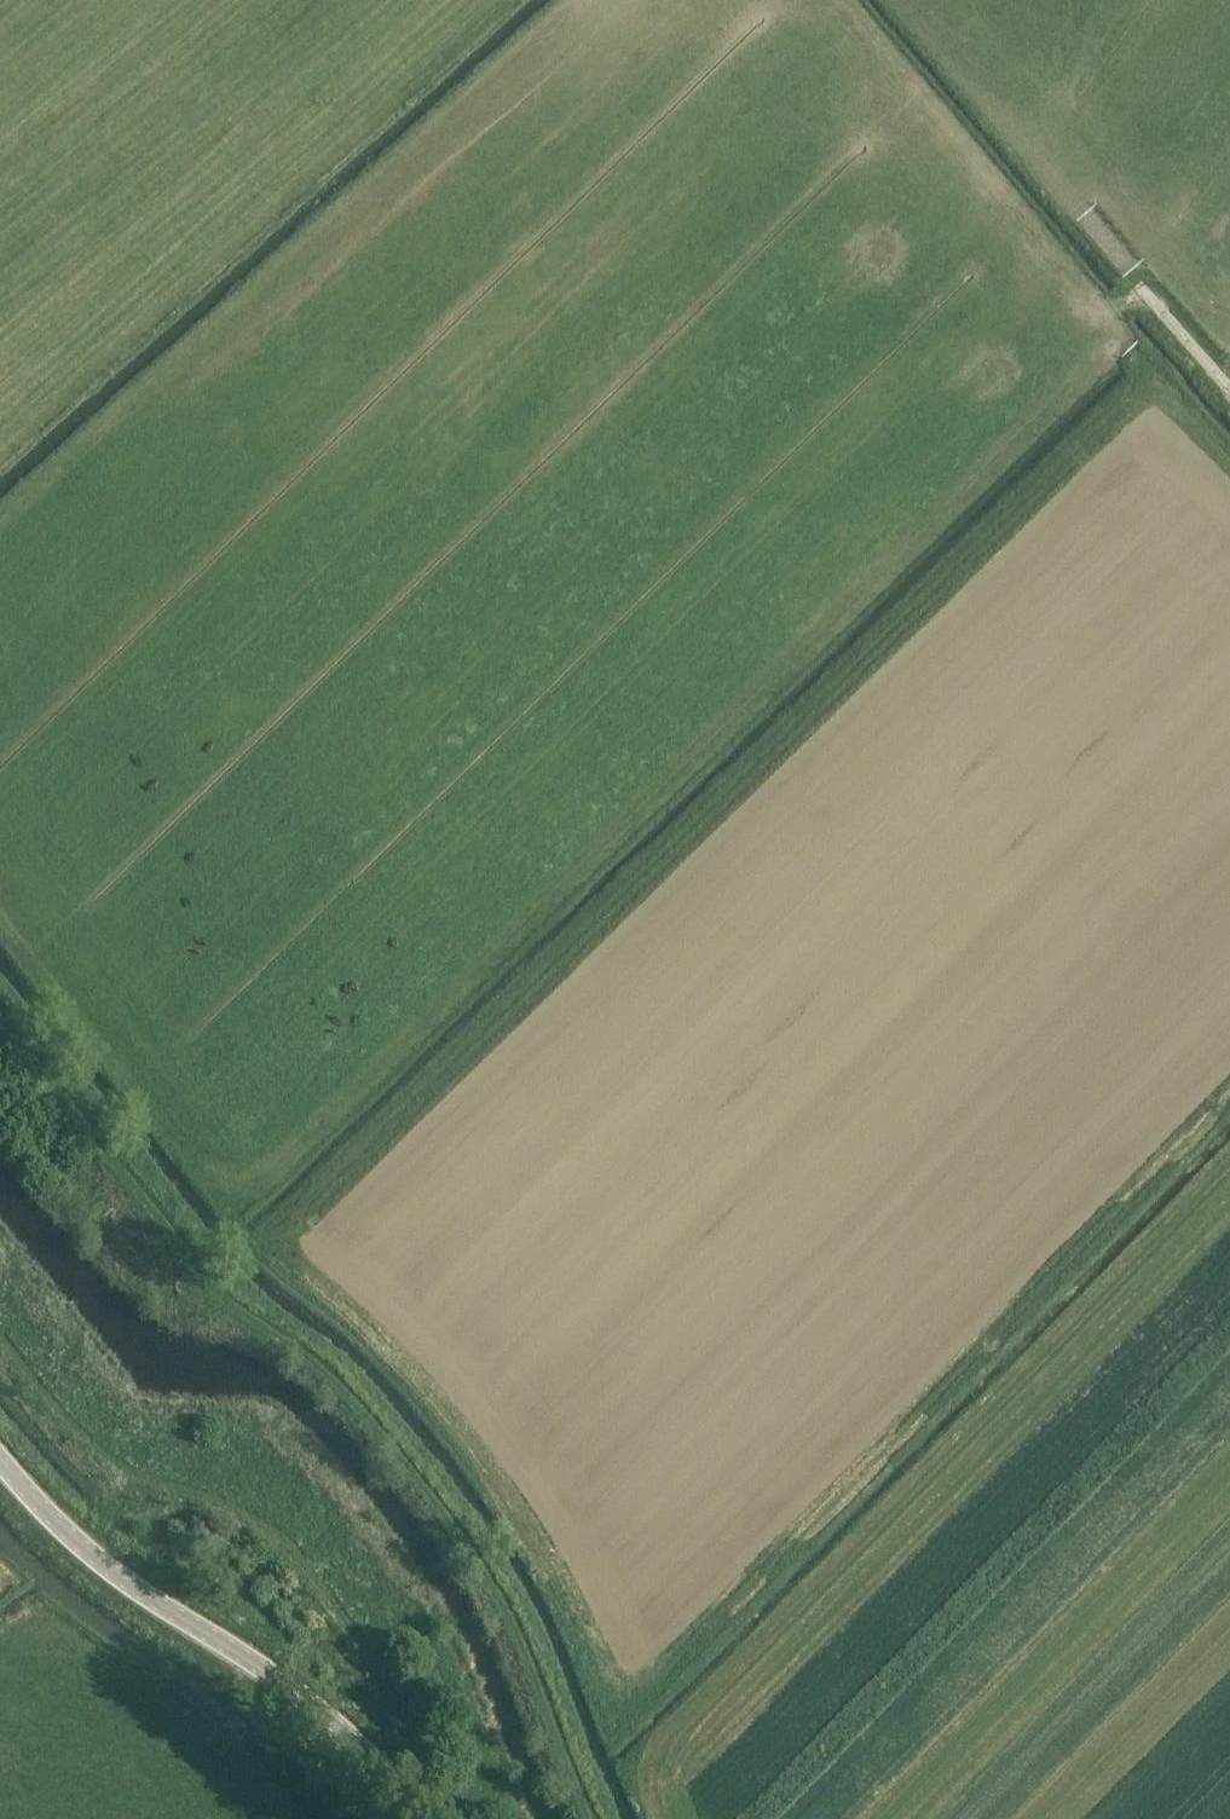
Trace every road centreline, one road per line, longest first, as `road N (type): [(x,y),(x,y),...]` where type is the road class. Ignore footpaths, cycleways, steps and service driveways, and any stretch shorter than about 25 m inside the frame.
road 1 (unclassified): [(417,1818),(381,1768),(301,1694),(84,1548),(0,1453)]
road 2 (unclassified): [(1229,385),(1145,290)]

